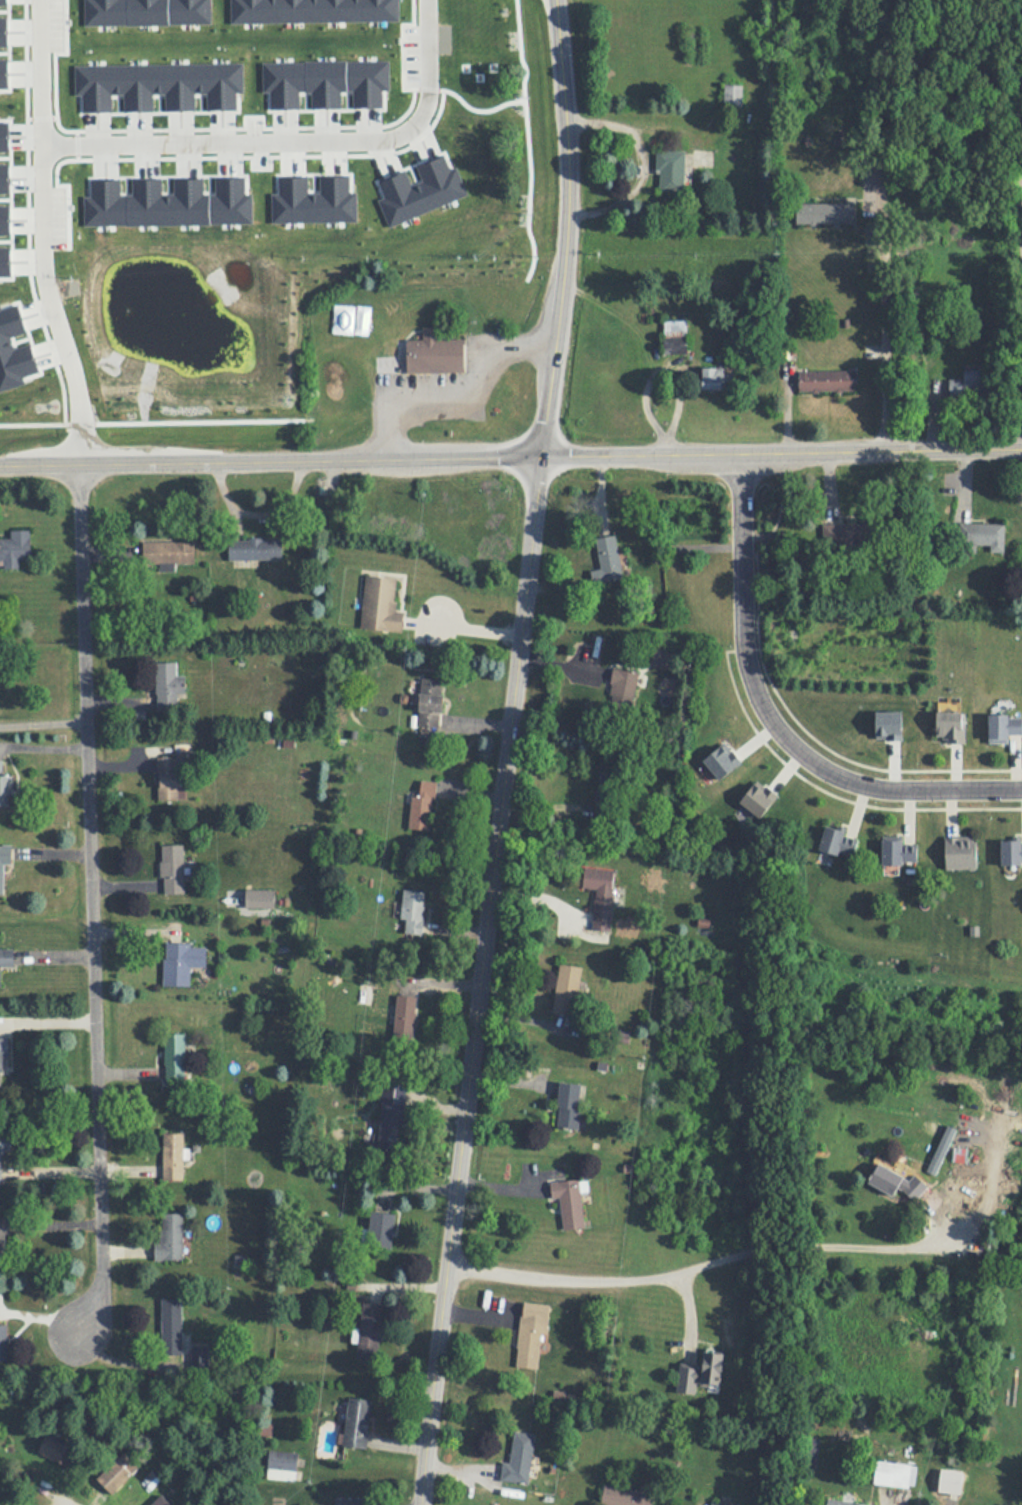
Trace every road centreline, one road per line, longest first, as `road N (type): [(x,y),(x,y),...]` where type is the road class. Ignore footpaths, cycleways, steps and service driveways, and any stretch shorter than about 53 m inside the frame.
road 1 (tertiary): [(422,1504),(541,455)]
road 2 (secondary): [(1021,449),(0,464)]
road 3 (residential): [(82,463),(98,1278),(78,1337)]
road 4 (residential): [(740,452),(744,651),(776,728),(828,771),(861,783),(1021,789)]
road 5 (residential): [(40,152),(382,150),(413,135),(430,109),(426,0)]
road 6 (residential): [(936,1241),(893,1249),(759,1248),(625,1282),(447,1266)]
road 7 (residential): [(82,463),(40,246),(39,0)]
road 8 (tertiary): [(541,455),(567,156),(556,0)]

